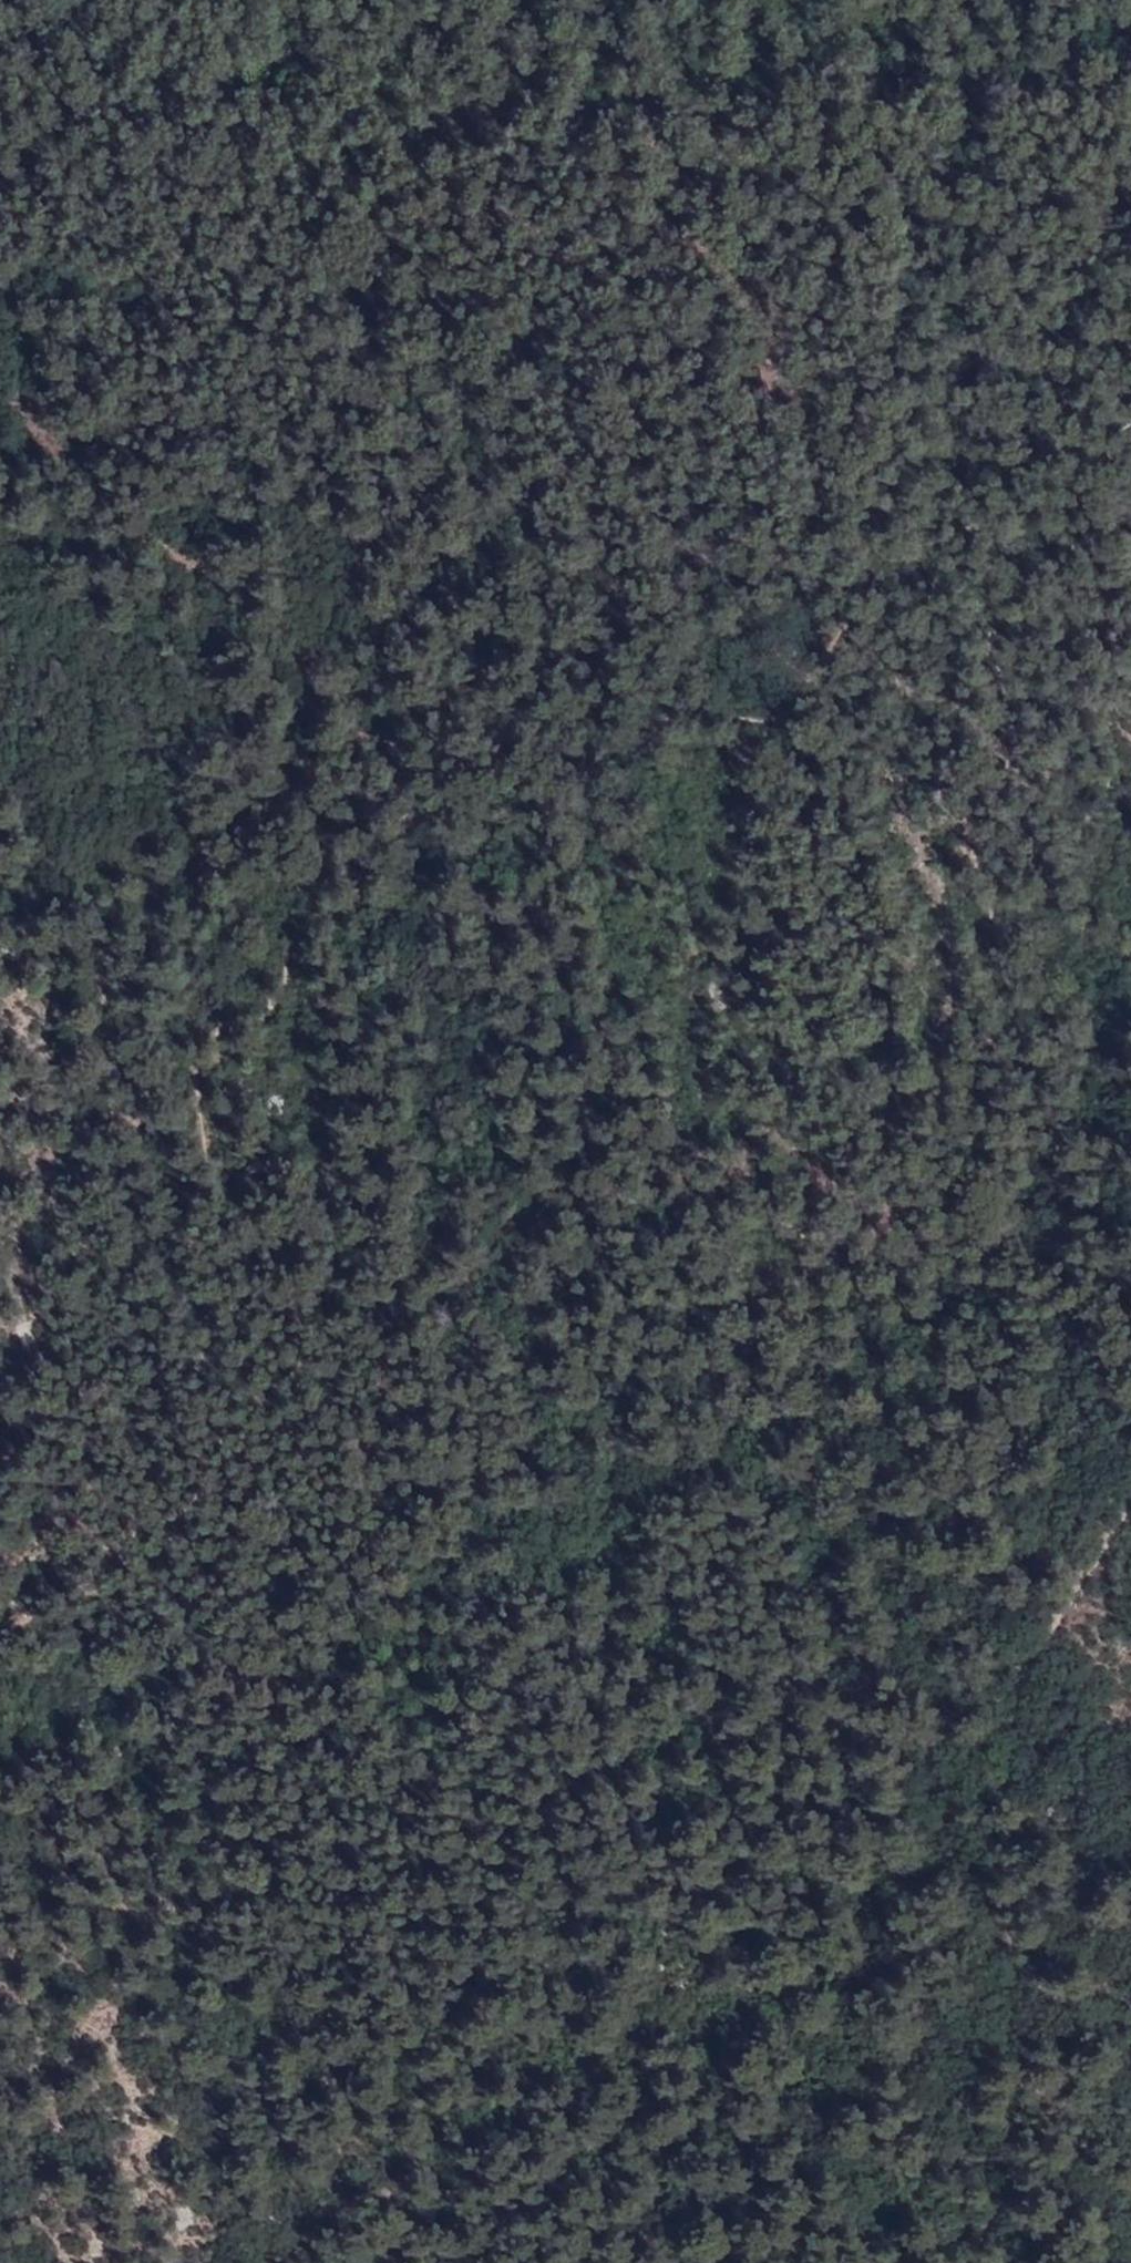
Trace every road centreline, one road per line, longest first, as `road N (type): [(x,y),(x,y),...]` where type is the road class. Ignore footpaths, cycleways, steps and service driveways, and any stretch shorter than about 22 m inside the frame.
road 1 (track): [(655,0),(632,41),(701,199),(818,425)]

